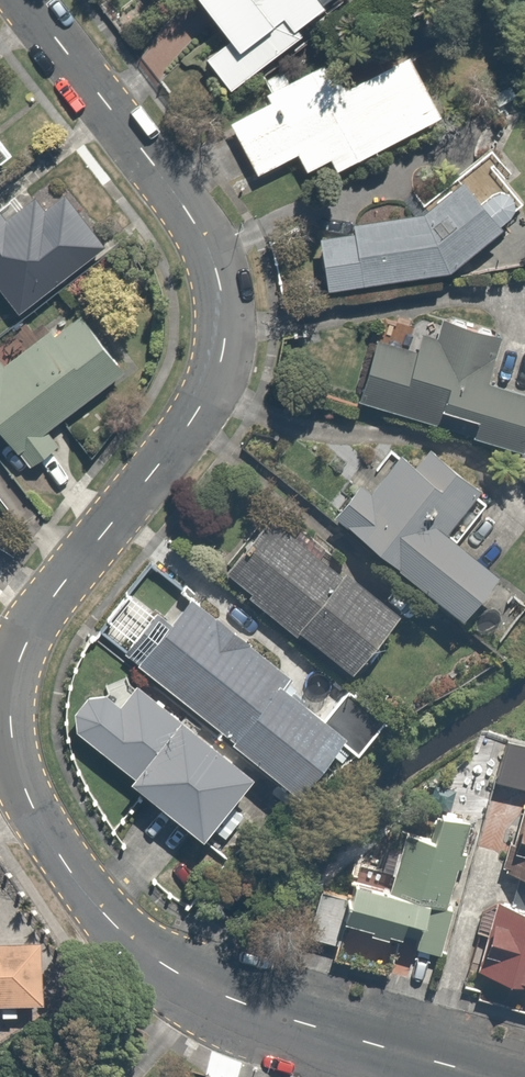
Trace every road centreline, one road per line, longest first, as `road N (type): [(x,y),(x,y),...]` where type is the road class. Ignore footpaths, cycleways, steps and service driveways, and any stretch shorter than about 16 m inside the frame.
road 1 (residential): [(28,797),(12,745),(22,652),(45,608),(198,414),(227,338),(220,275),(195,224),(26,0)]
road 2 (residential): [(496,1076),(240,1003),(180,976),(134,947),(61,857),(28,797)]

